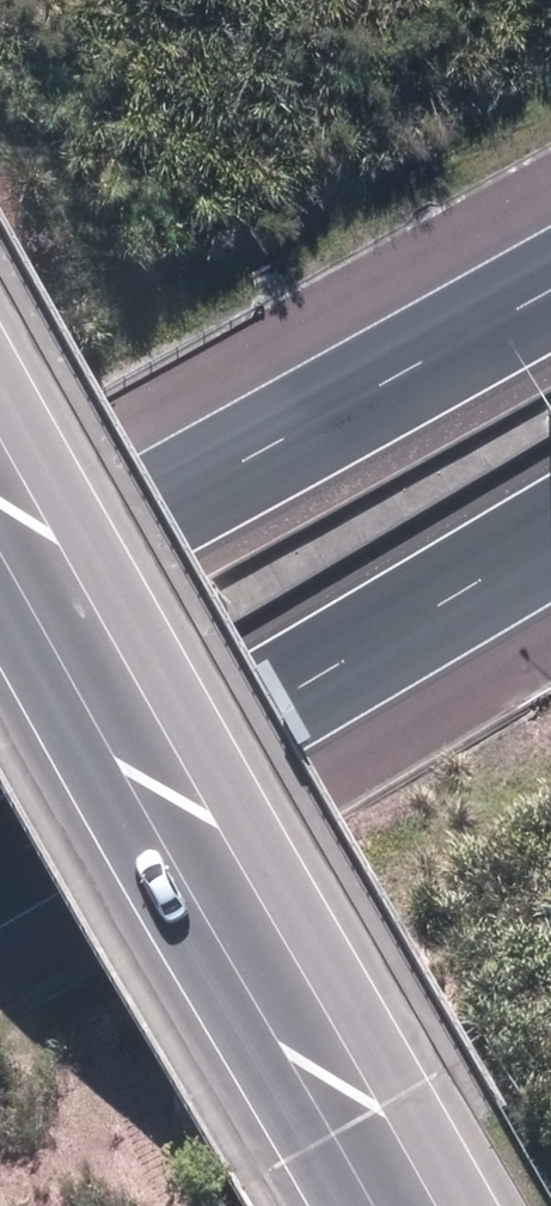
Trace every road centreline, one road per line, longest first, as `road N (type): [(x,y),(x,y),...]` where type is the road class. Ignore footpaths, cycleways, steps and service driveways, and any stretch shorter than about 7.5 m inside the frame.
road 1 (secondary): [(407,1205),(0,473)]
road 2 (motorway): [(550,545),(0,869)]
road 3 (motorway): [(0,551),(550,254)]

